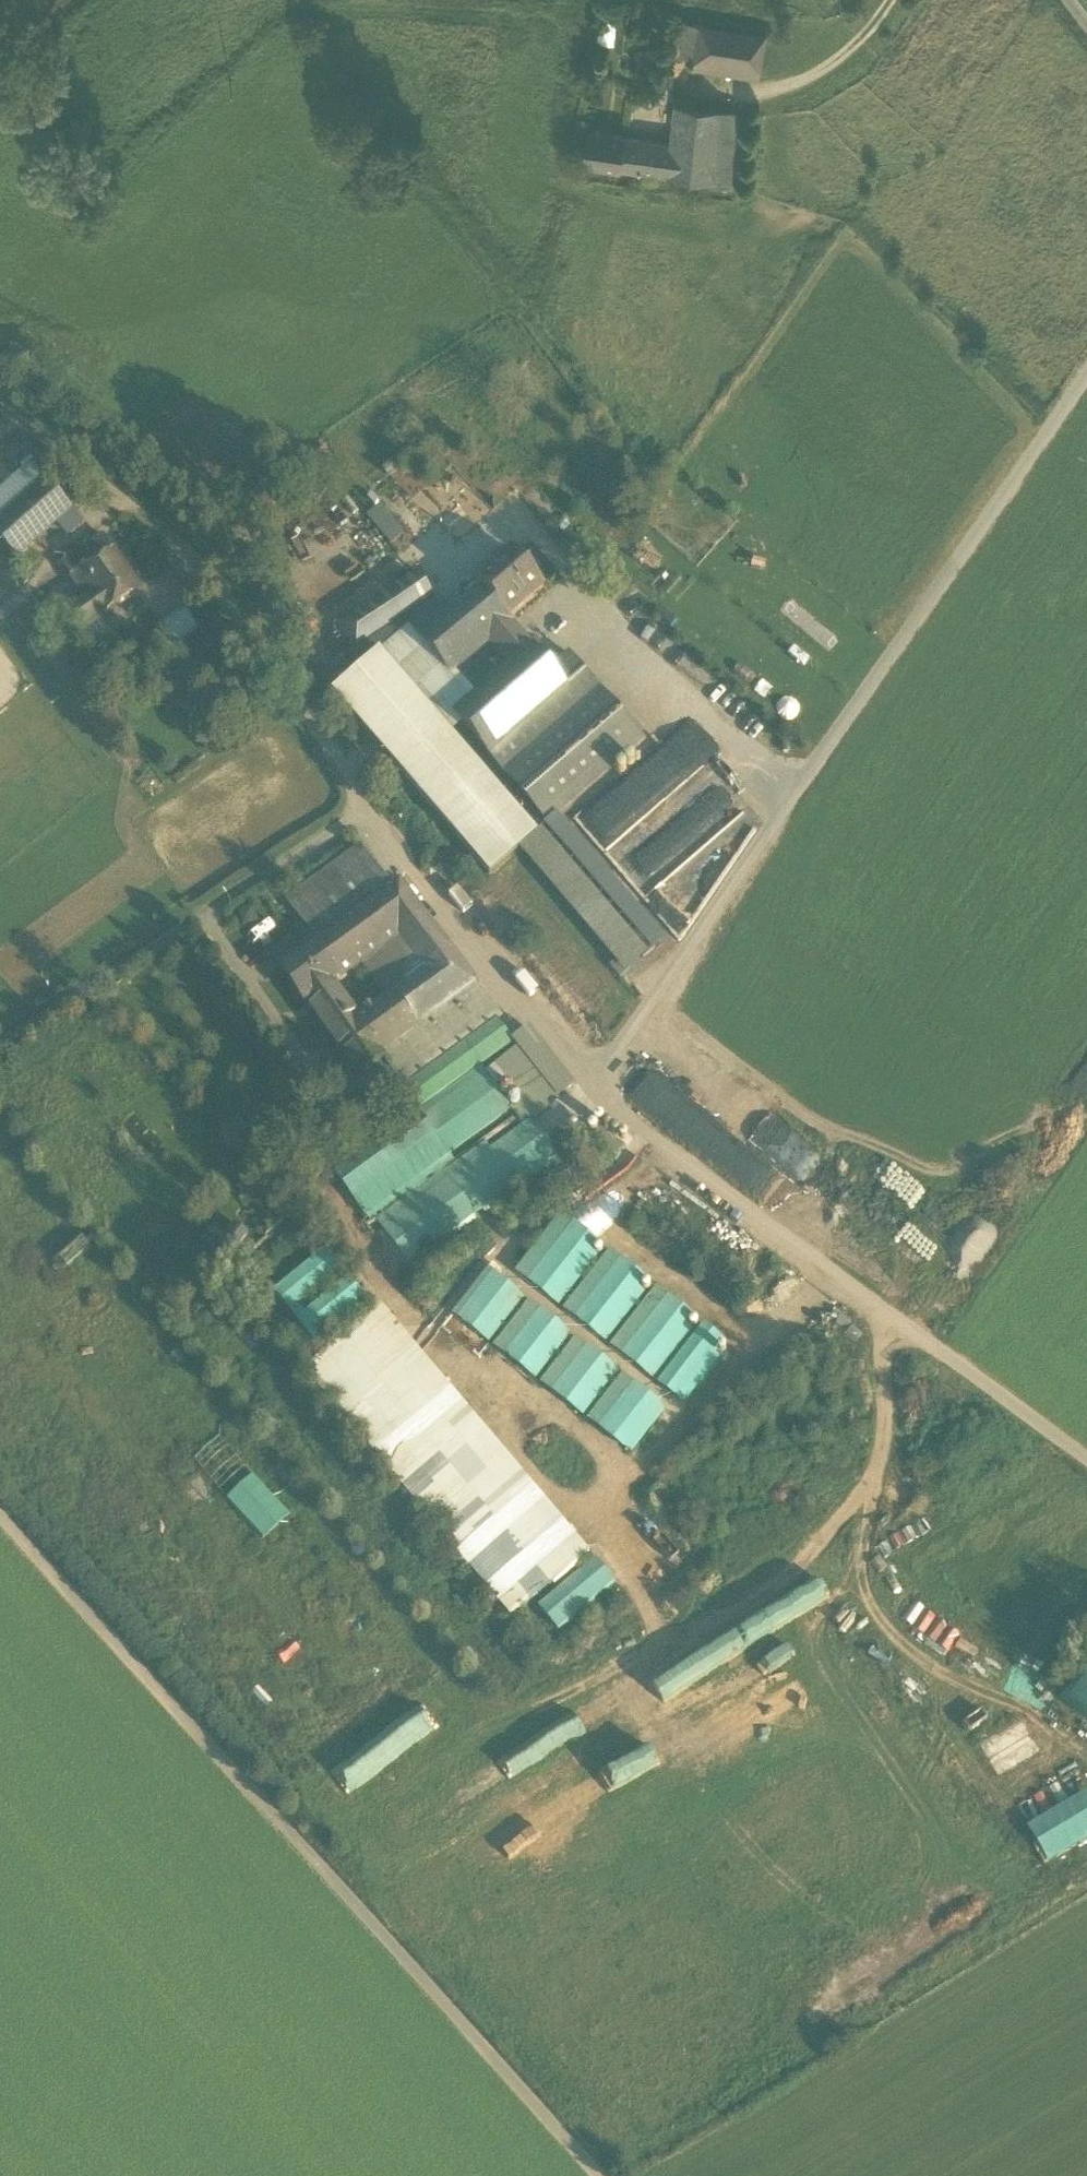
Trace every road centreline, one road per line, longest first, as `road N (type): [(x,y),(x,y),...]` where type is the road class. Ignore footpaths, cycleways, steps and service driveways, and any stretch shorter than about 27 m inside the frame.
road 1 (unclassified): [(1086,370),(586,1089),(368,805)]
road 2 (track): [(0,1509),(602,2175)]
road 3 (track): [(1086,1461),(586,1089)]
road 4 (unclassified): [(48,442),(209,560),(368,805)]
road 5 (unclassified): [(368,805),(0,1044)]
road 6 (unclassified): [(688,88),(797,104),(879,0)]

